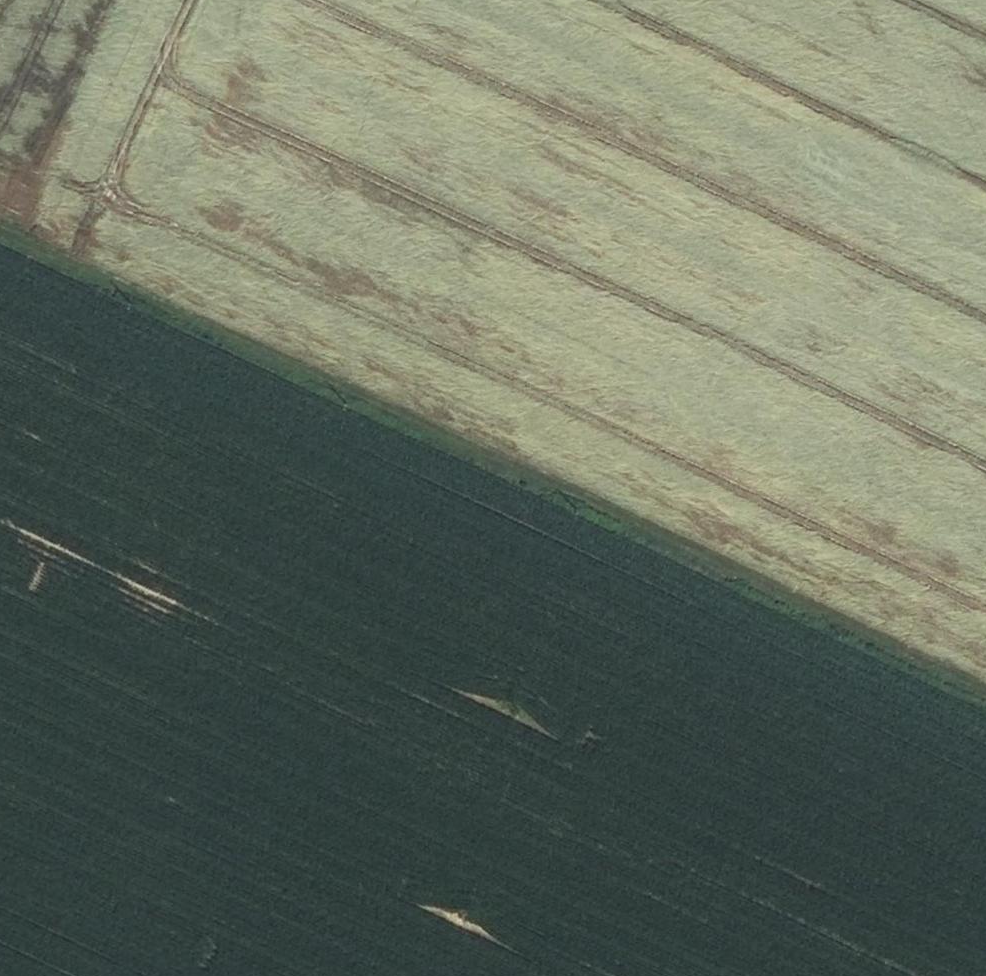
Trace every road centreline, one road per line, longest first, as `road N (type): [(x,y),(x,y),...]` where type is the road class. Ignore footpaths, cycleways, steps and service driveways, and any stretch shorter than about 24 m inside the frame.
road 1 (track): [(985,705),(0,238)]

